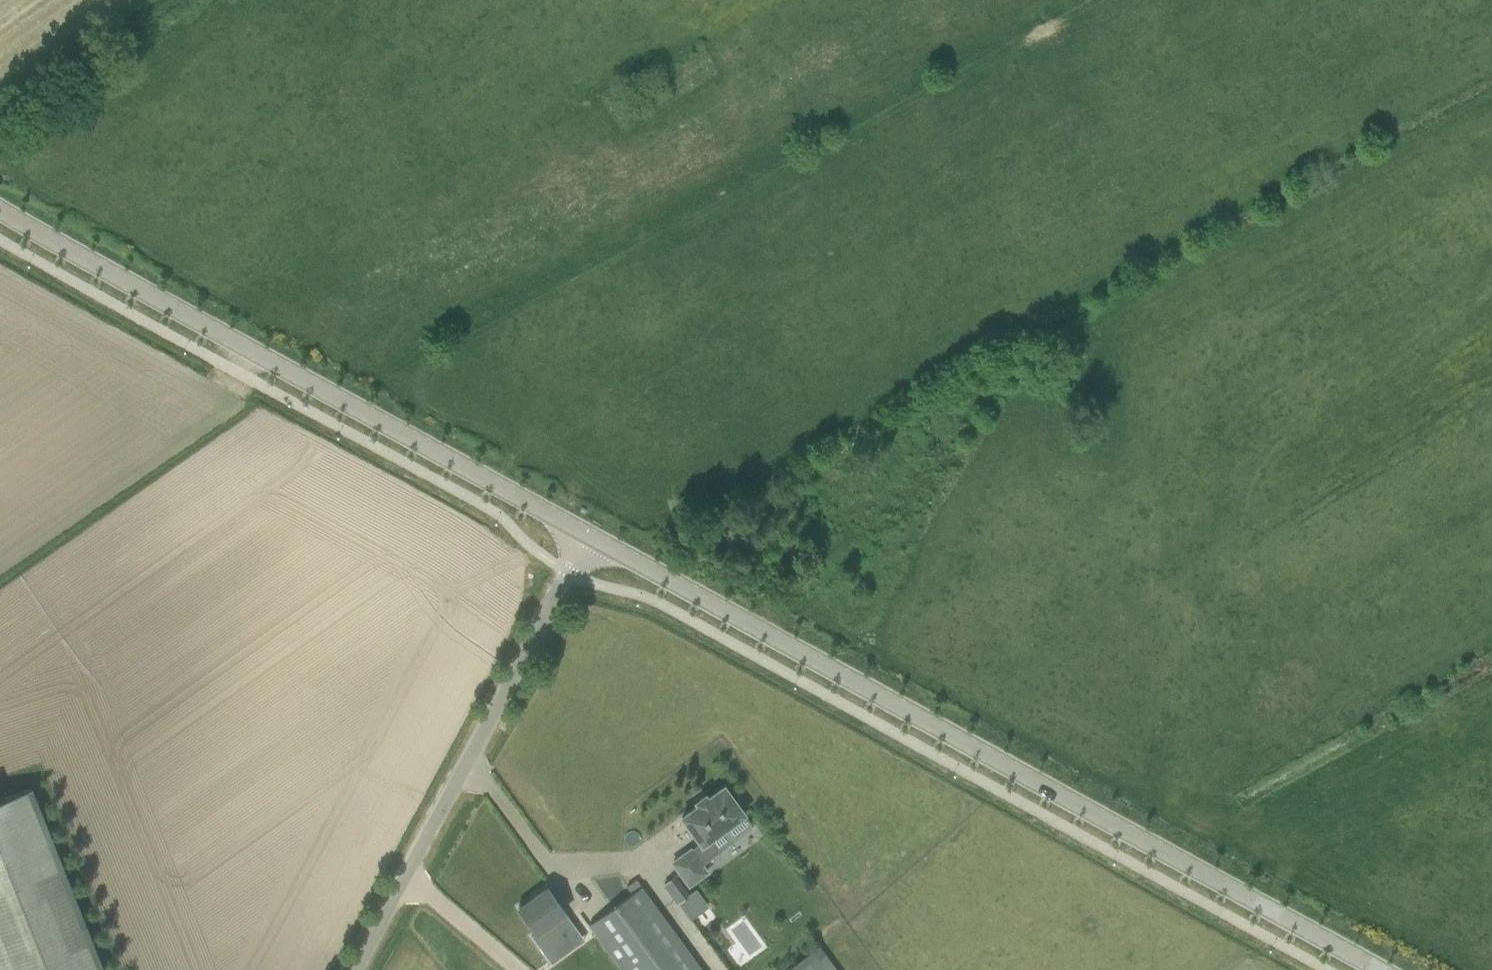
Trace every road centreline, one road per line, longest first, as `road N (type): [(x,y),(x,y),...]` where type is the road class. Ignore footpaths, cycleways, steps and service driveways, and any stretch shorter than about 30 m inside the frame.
road 1 (tertiary): [(1378,969),(592,539)]
road 2 (tertiary): [(592,539),(0,218)]
road 3 (unclassified): [(356,969),(592,539)]

